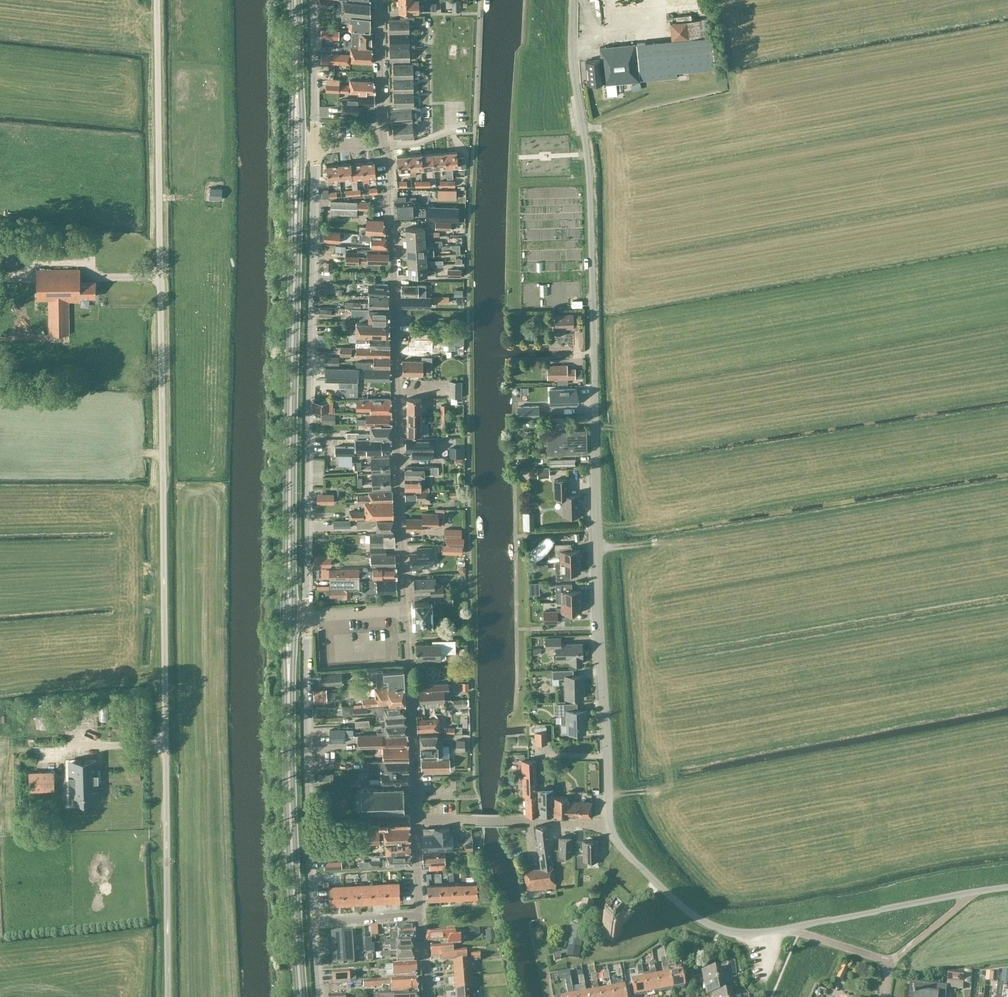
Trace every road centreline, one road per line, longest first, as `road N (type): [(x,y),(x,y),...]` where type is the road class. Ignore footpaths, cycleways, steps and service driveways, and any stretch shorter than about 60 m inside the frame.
road 1 (unclassified): [(168,996),(156,0)]
road 2 (unclassified): [(609,825),(590,199),(573,0)]
road 3 (residential): [(306,618),(314,146)]
road 4 (residential): [(405,610),(386,146)]
road 5 (primary): [(289,567),(296,200)]
road 6 (primary): [(301,996),(288,683)]
road 7 (residential): [(312,922),(306,618)]
road 8 (unclassified): [(792,928),(747,935),(701,921),(621,848),(609,825)]
road 9 (residential): [(415,820),(405,610)]
road 10 (residential): [(609,825),(415,820)]
road 11 (unclassified): [(792,928),(967,894)]
road 12 (residential): [(386,146),(378,0)]
road 13 (residential): [(314,146),(312,0)]

